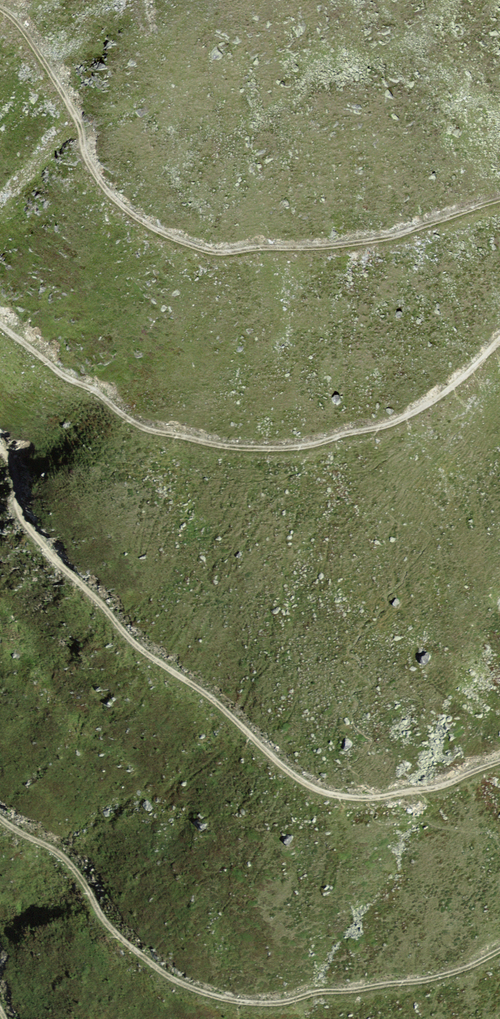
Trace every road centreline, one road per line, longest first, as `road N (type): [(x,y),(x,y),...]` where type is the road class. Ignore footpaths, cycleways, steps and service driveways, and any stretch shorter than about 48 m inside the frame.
road 1 (track): [(0,446),(7,500),(48,549),(137,647),(211,698),(298,779),(330,794),(366,798),(433,788),(499,760)]
road 2 (track): [(0,8),(34,43),(71,104),(99,181),(126,211),(192,246),(227,252),(384,240),(499,198)]
road 3 (track): [(499,952),(442,976),(277,1003),(209,995),(145,959),(109,926),(66,859),(0,818)]
road 4 (track): [(499,341),(445,393),(395,422),(305,447),(230,448),(140,427),(0,327)]

